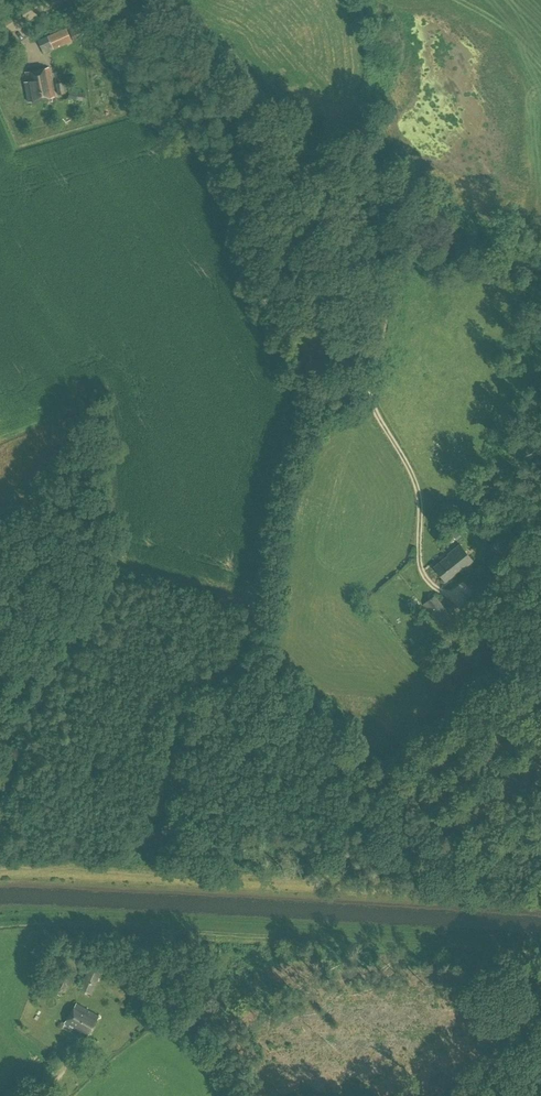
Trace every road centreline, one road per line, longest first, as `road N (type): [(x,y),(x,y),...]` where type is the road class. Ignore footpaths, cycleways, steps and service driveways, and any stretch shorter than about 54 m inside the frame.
road 1 (track): [(383,209),(366,396),(417,485),(422,573),(540,713)]

